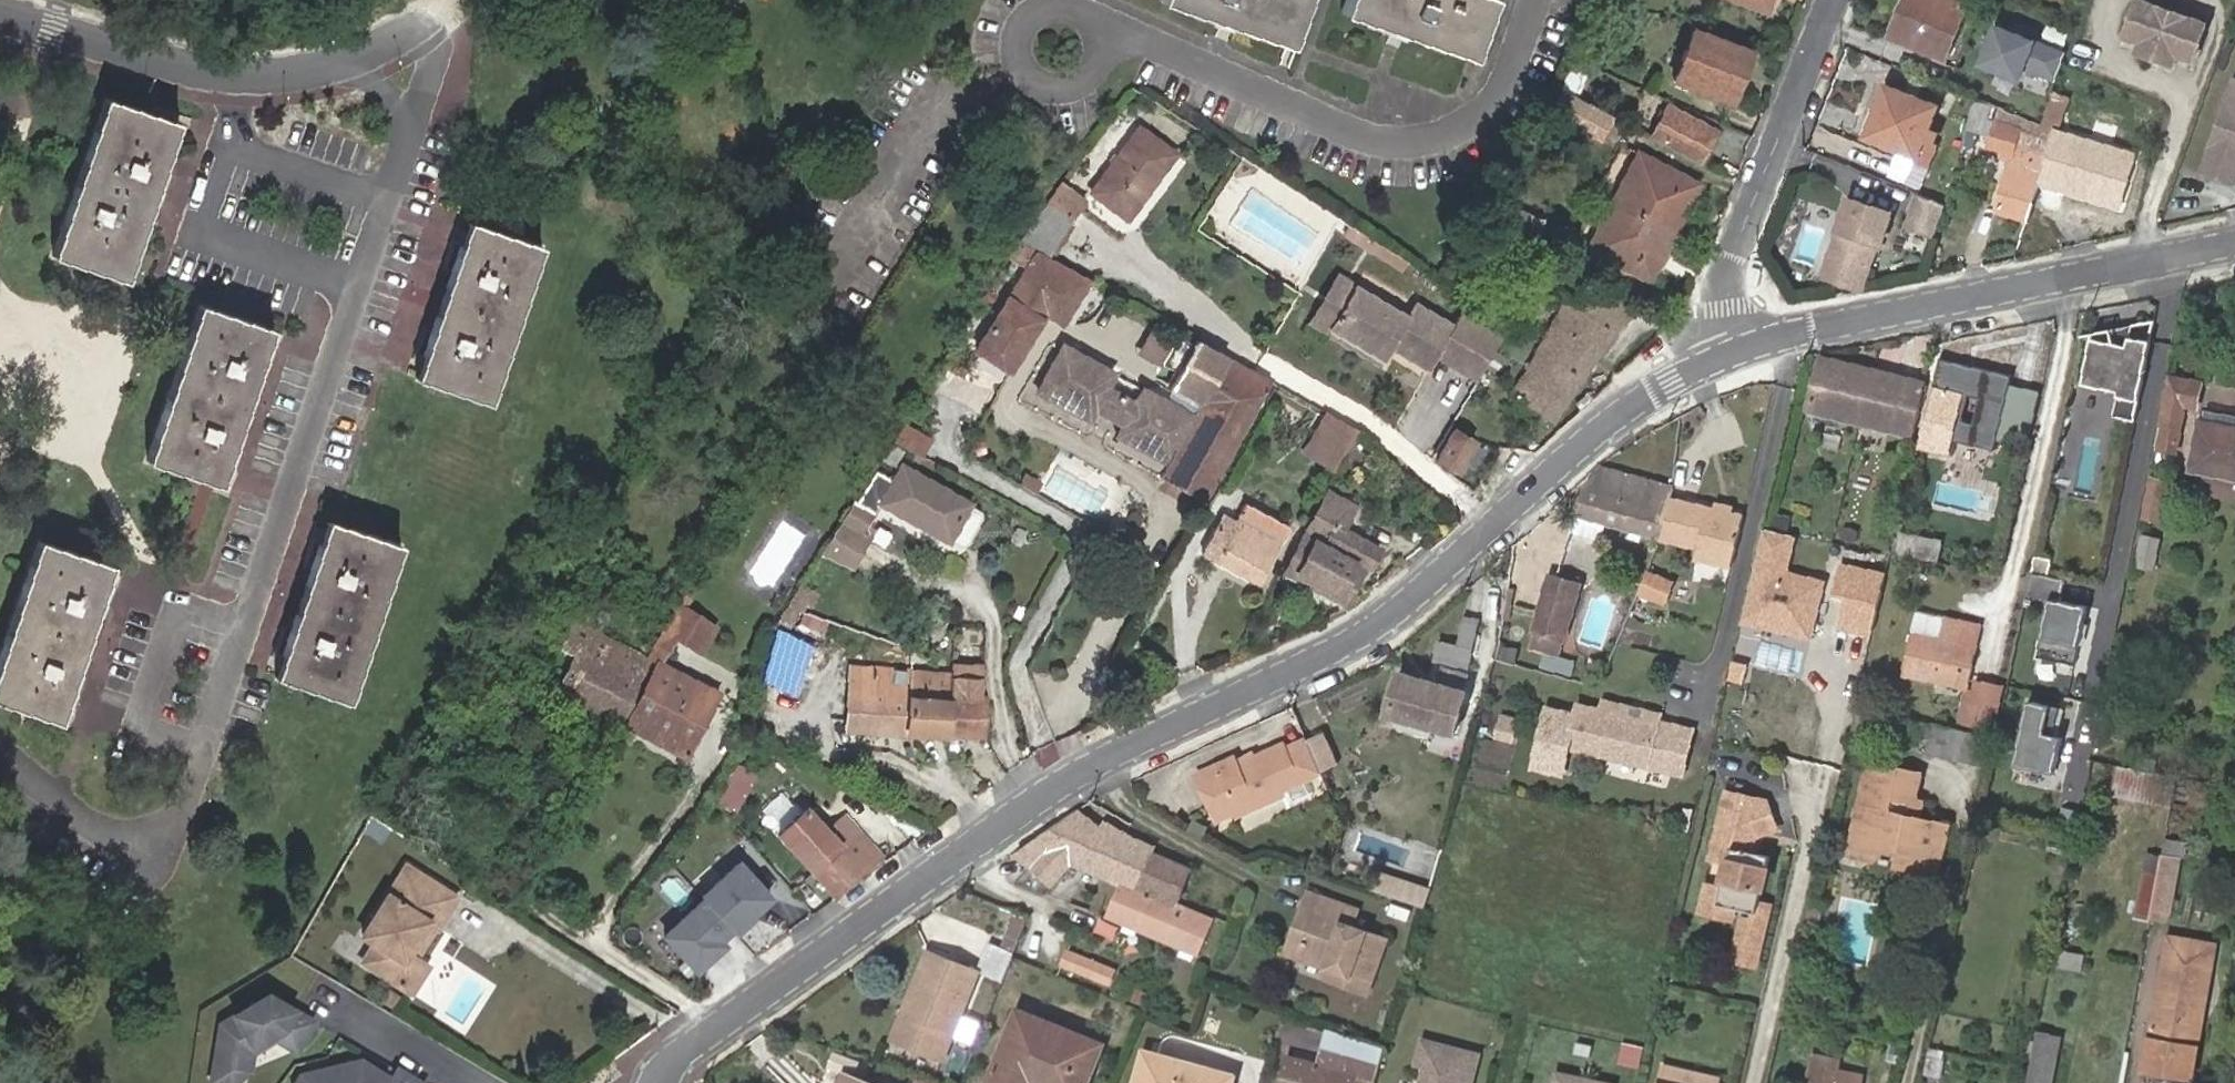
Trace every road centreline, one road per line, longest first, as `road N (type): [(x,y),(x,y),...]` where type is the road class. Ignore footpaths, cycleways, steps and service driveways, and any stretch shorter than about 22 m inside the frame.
road 1 (residential): [(1736,351),(1612,419),(1368,630),(1038,799),(711,1035),(666,1082)]
road 2 (residential): [(1107,37),(1150,39),(1391,147),(1474,122),(1499,97),(1534,0)]
road 3 (residential): [(2234,243),(1736,351)]
road 4 (residential): [(0,8),(233,68),(301,70),(381,47),(440,19)]
road 5 (residential): [(1736,351),(1720,282),(1833,0)]
road 6 (residential): [(1107,37),(1082,4),(1042,3),(1015,33),(1022,73),(1059,93),(1097,77)]

